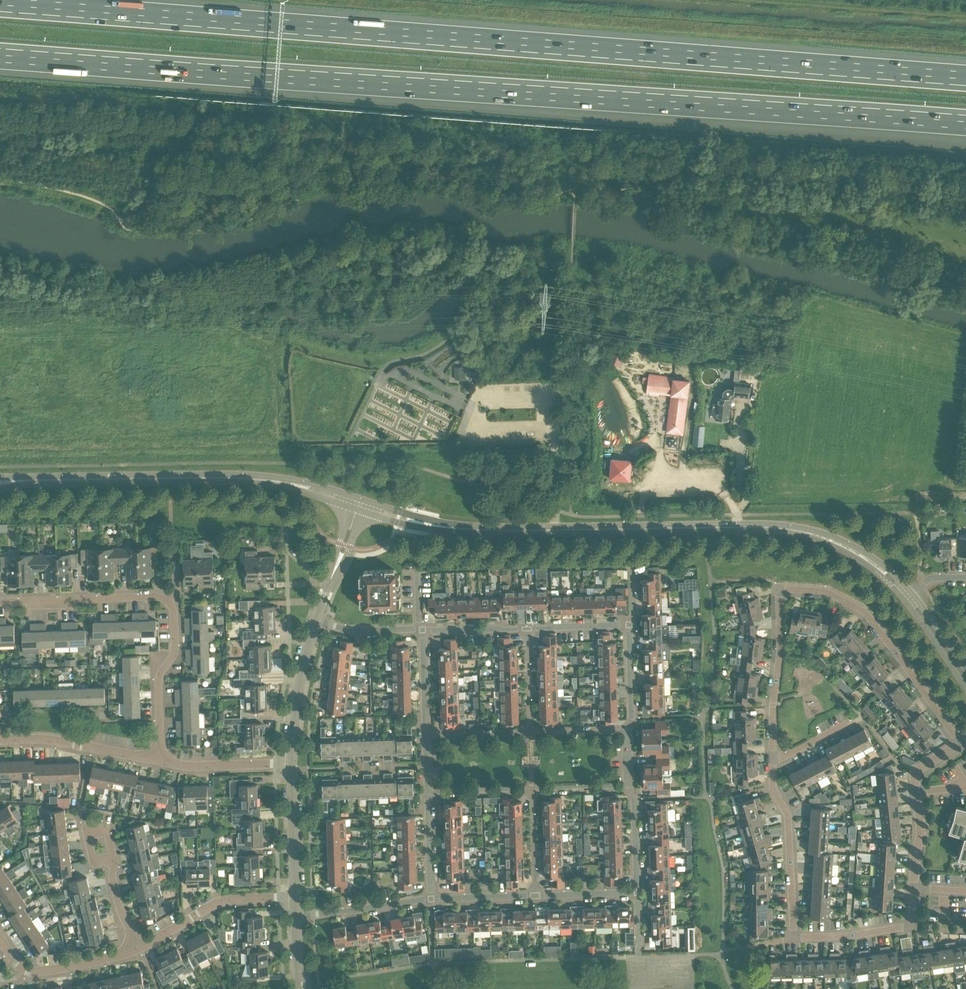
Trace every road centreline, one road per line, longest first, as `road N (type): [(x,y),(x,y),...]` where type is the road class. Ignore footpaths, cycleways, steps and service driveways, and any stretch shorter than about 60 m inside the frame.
road 1 (motorway): [(965,78),(0,5)]
road 2 (motorway): [(0,54),(965,122)]
road 3 (tertiary): [(907,595),(861,554),(791,530),(472,529),(357,503)]
road 4 (residential): [(961,744),(861,608),(810,587),(779,589),(773,763)]
road 5 (residential): [(773,763),(791,826),(795,938),(912,928),(914,889)]
road 6 (tertiary): [(34,480),(242,477),(357,503)]
road 7 (residential): [(639,895),(432,901)]
road 8 (residential): [(429,795),(636,792)]
road 9 (residential): [(631,623),(425,629)]
road 10 (residential): [(428,733),(634,729)]
road 11 (track): [(965,11),(788,0)]
road 12 (residential): [(175,602),(0,601)]
road 13 (residential): [(294,895),(222,899),(139,948)]
road 14 (residential): [(914,889),(918,772),(961,744)]
road 15 (residential): [(0,741),(163,761)]
road 16 (residential): [(163,761),(160,678),(175,652),(175,602)]
road 17 (residential): [(139,948),(27,973),(0,938)]
road 18 (track): [(557,397),(559,245)]
road 19 (residential): [(292,764),(318,624)]
road 20 (residential): [(432,901),(296,917)]
road 21 (residential): [(294,895),(292,764)]
road 22 (residential): [(163,761),(292,764)]
road 23 (residential): [(318,624),(357,503)]

